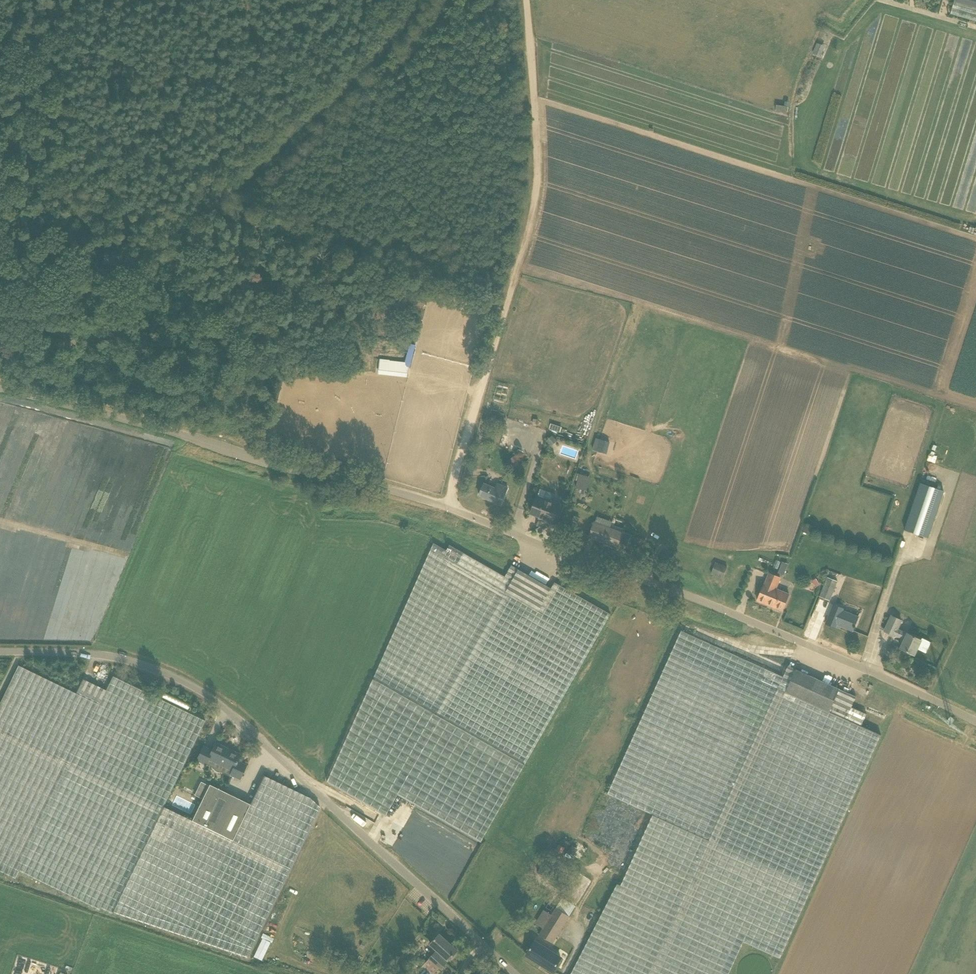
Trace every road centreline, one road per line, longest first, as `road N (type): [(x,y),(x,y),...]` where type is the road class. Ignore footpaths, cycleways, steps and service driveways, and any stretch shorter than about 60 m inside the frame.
road 1 (unclassified): [(515,973),(192,687),(133,661),(0,651)]
road 2 (unclassified): [(975,722),(687,595),(449,507)]
road 3 (unclassified): [(0,373),(65,309),(219,200),(413,0)]
road 4 (unclassified): [(449,507),(0,389)]
road 5 (track): [(464,451),(536,188),(528,0)]

